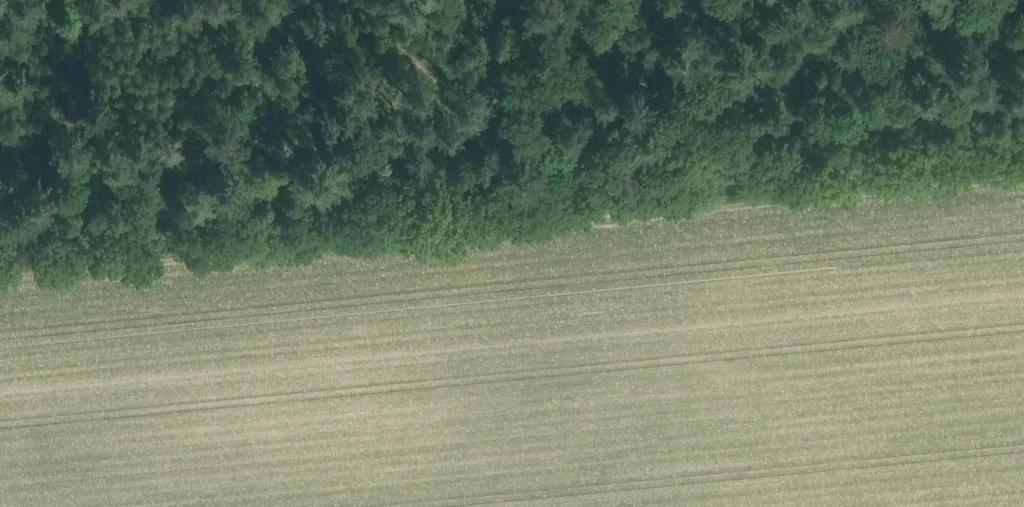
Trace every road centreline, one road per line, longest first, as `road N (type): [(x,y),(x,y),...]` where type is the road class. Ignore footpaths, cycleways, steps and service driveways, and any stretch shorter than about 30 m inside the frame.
road 1 (track): [(420,187),(1023,130)]
road 2 (track): [(0,227),(375,190)]

